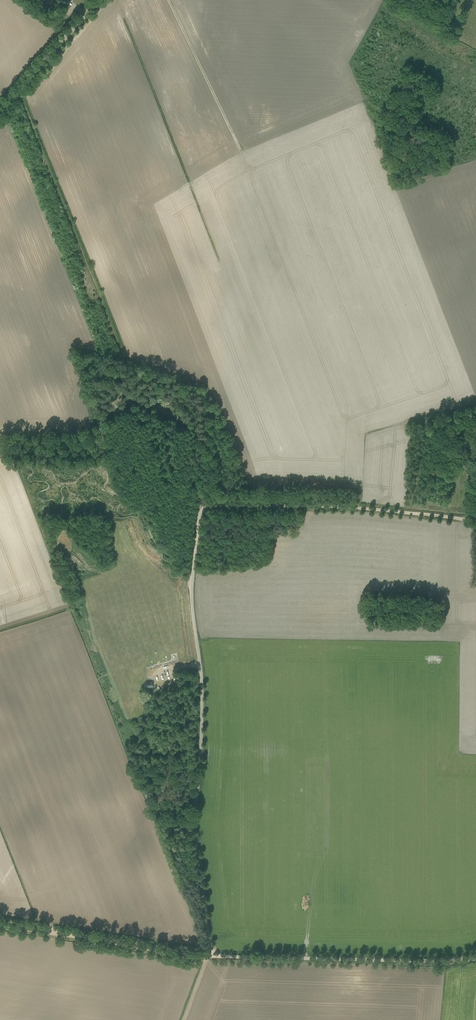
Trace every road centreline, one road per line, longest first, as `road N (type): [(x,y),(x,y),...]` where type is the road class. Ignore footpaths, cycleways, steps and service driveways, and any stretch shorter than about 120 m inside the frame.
road 1 (unclassified): [(475,955),(212,956),(196,834),(202,710),(192,582),(203,509)]
road 2 (track): [(212,956),(0,923)]
road 3 (track): [(304,507),(203,509),(205,431)]
road 4 (track): [(168,0),(240,147)]
road 5 (tertiary): [(0,113),(97,0)]

